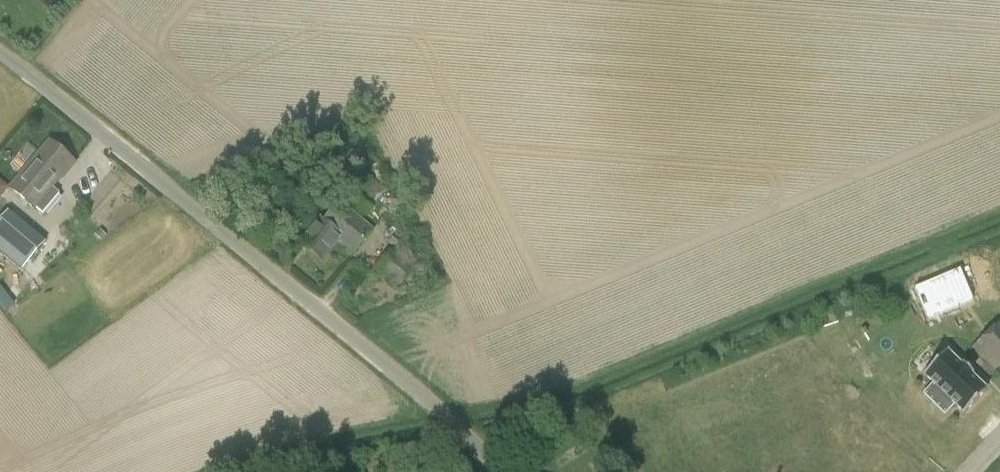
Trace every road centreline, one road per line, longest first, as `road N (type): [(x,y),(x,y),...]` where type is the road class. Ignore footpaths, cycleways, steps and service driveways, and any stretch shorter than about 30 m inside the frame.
road 1 (unclassified): [(499,471),(423,396),(0,53)]

